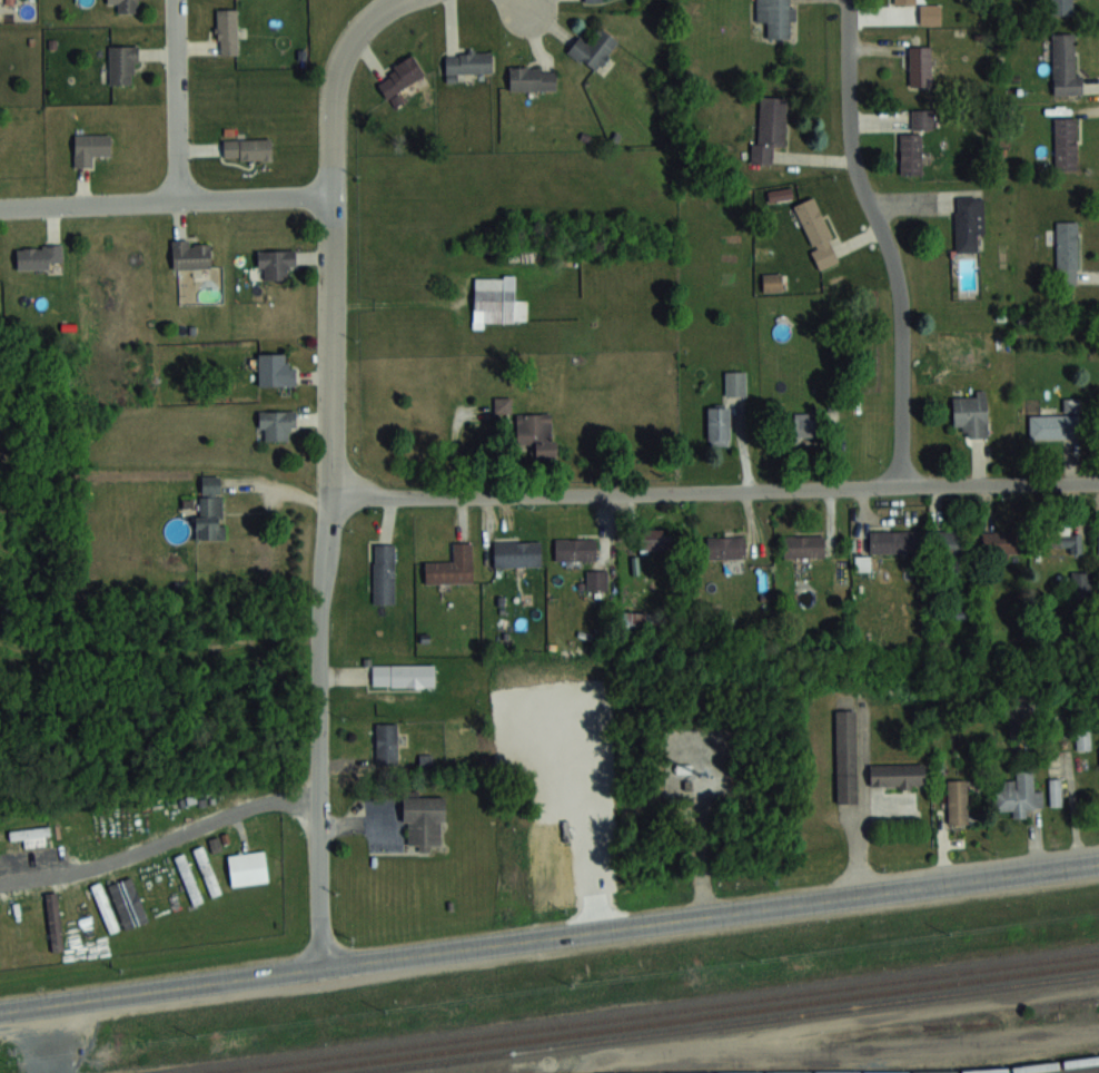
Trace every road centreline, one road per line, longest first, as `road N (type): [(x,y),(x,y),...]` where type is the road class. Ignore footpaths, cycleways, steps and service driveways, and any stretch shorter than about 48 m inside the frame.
road 1 (primary): [(0,1010),(1098,862)]
road 2 (residential): [(1098,480),(329,498)]
road 3 (residential): [(329,498),(330,72),(356,28),(398,0)]
road 4 (residential): [(846,0),(854,176),(899,298),(900,485)]
road 5 (residential): [(329,498),(318,584),(320,967)]
road 6 (residential): [(0,207),(327,194)]
road 7 (residential): [(172,201),(170,0)]

